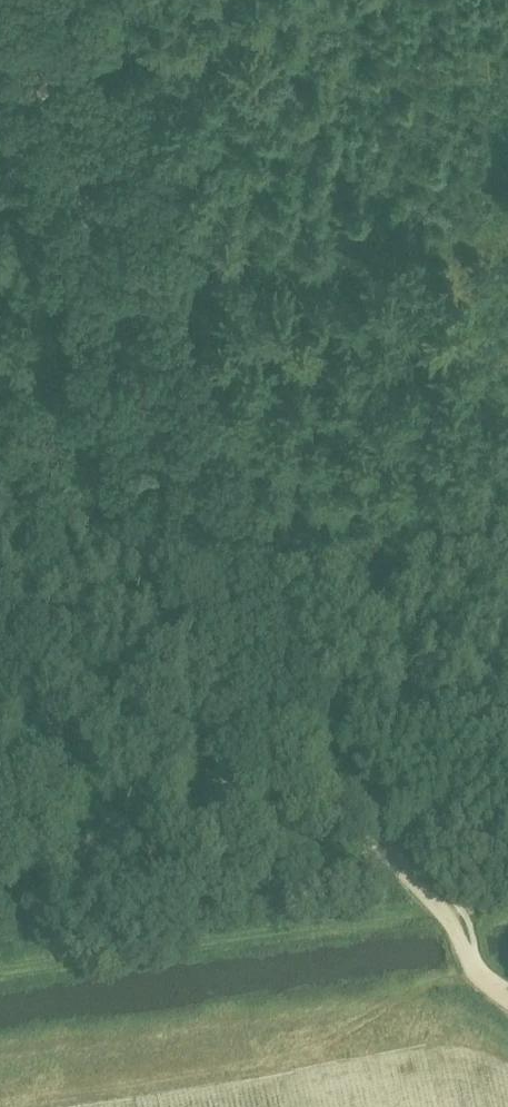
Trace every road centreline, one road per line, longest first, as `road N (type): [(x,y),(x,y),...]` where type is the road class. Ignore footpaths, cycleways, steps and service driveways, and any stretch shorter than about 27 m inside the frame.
road 1 (track): [(452,919),(335,806),(238,679),(23,0)]
road 2 (track): [(122,321),(507,236)]

